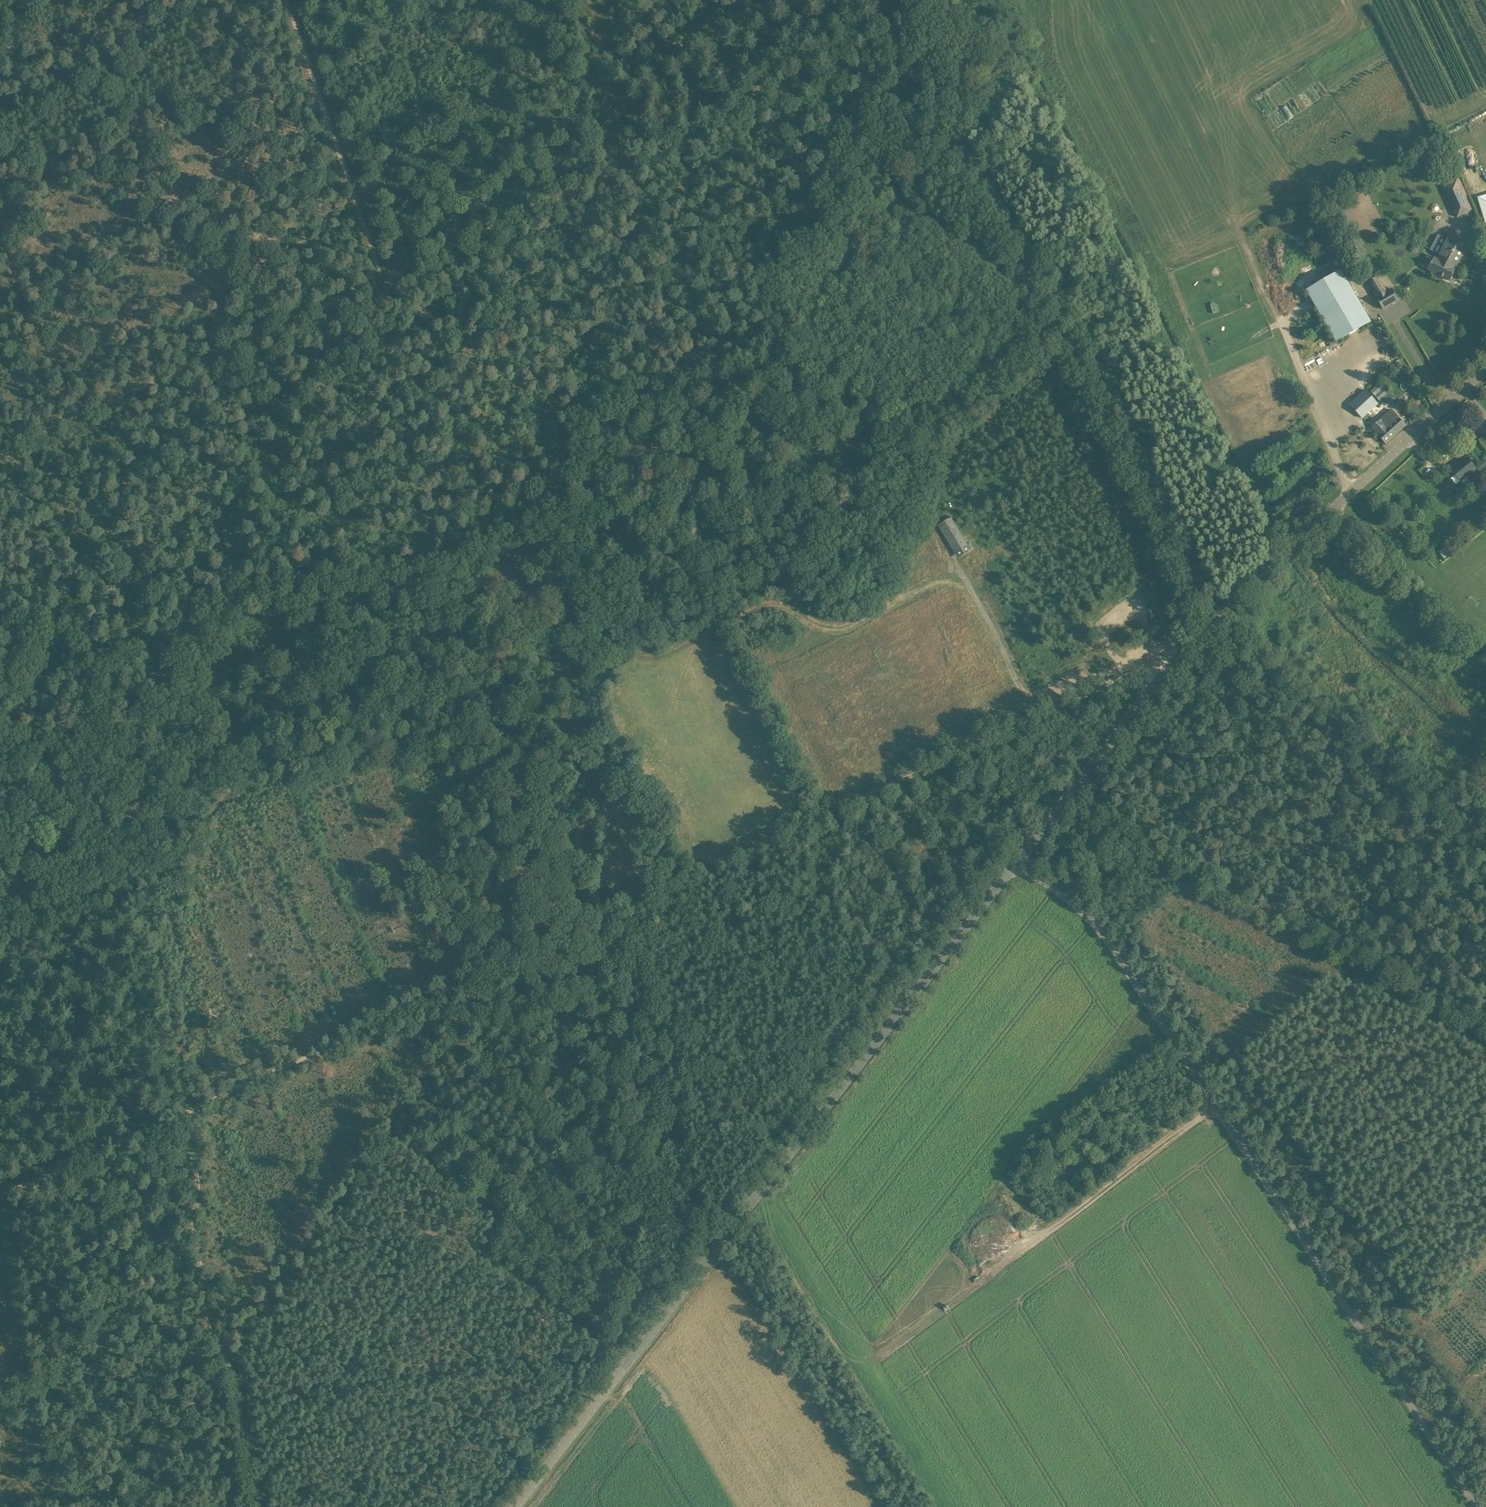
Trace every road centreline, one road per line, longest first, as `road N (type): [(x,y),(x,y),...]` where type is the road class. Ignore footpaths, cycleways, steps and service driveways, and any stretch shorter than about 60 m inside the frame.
road 1 (tertiary): [(515,1506),(1016,861)]
road 2 (track): [(1180,656),(1158,651),(1118,679),(940,763),(457,980)]
road 3 (unclassified): [(1476,1506),(1099,929),(1016,861)]
road 4 (track): [(625,165),(0,450)]
road 5 (tertiary): [(1016,861),(1180,656),(1485,370)]
road 6 (track): [(1178,554),(1063,316),(947,149),(933,21)]
road 7 (track): [(281,0),(463,547)]
road 8 (track): [(0,1199),(457,980)]
road 9 (track): [(1485,1026),(1067,795)]
road 10 (track): [(970,586),(942,578),(840,625),(784,604),(762,606),(666,652),(629,653),(588,636)]
road 11 (track): [(182,1107),(203,1207),(200,1271),(253,1506)]
road 12 (track): [(1136,608),(1102,631),(1129,672),(1036,698),(1018,682),(956,566)]
road 13 (track): [(933,21),(625,165)]
road 14 (track): [(1485,656),(1334,507)]
road 15 (track): [(62,422),(0,233)]

